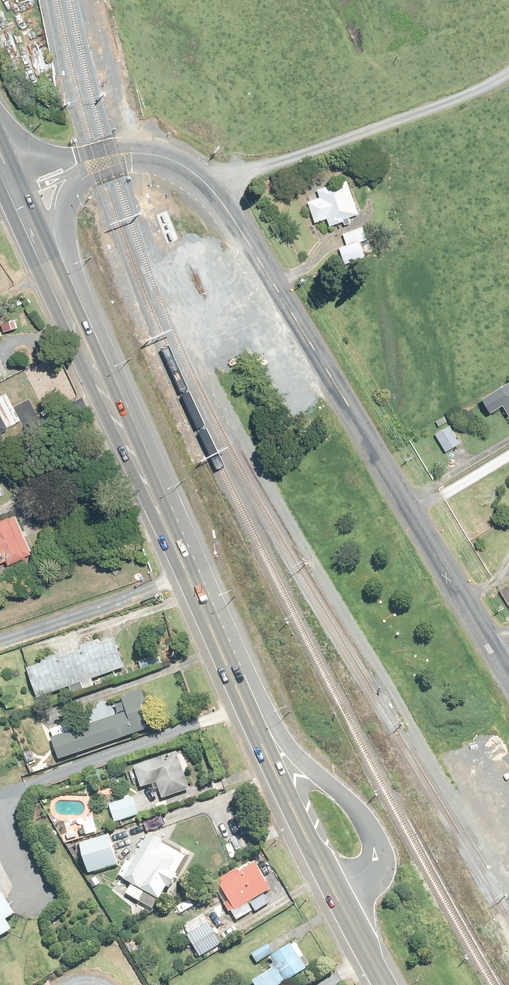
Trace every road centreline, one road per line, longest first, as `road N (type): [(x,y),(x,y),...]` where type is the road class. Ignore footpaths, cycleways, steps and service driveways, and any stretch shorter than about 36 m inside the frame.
road 1 (trunk): [(383,984),(280,788),(48,261)]
road 2 (unclassified): [(508,674),(219,199),(175,160),(133,155),(98,162)]
road 3 (track): [(198,177),(474,75),(508,50)]

